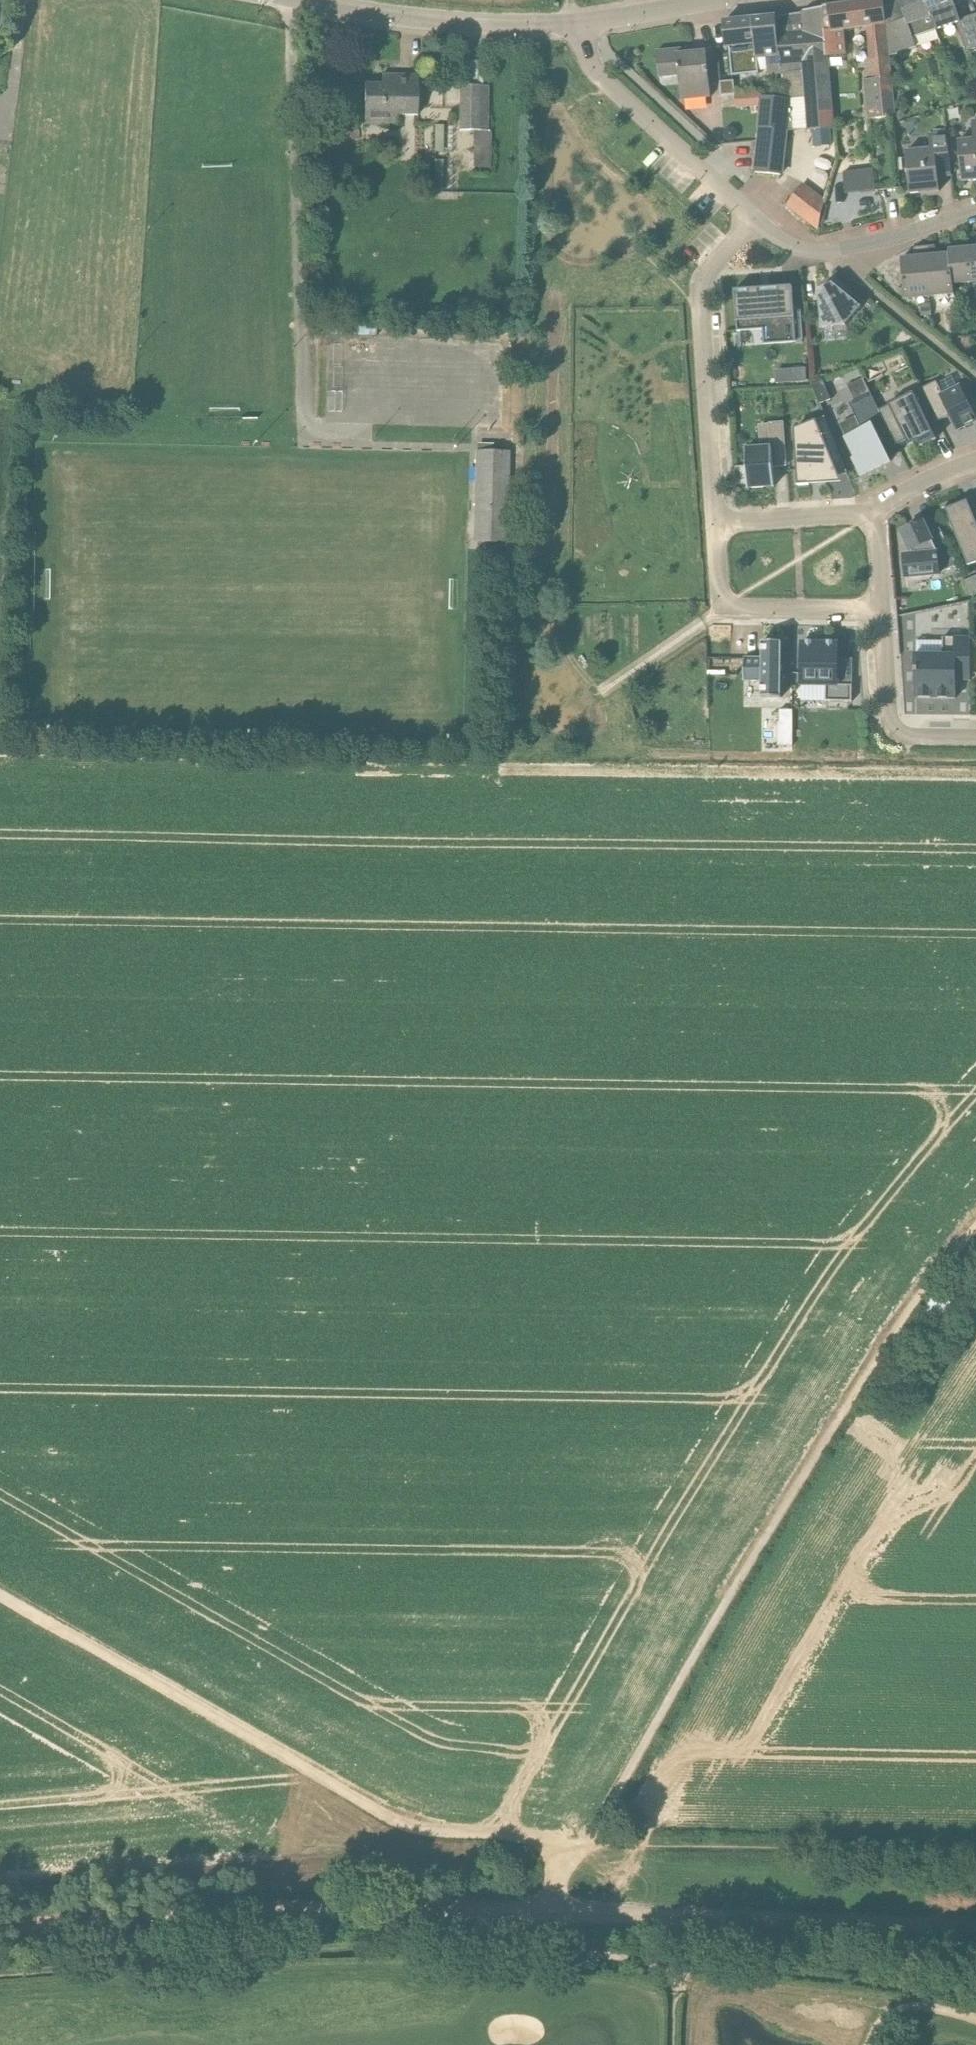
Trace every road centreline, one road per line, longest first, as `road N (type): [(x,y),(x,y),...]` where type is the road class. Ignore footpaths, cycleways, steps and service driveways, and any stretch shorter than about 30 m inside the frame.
road 1 (unclassified): [(975,1929),(308,1911),(0,1931)]
road 2 (track): [(975,1226),(890,1338),(582,1849)]
road 3 (track): [(0,1595),(405,1824),(562,1848)]
road 4 (track): [(0,1975),(474,1941),(523,1929)]
road 5 (track): [(975,1854),(582,1849)]
road 6 (residential): [(756,220),(700,287),(718,522)]
road 7 (tertiary): [(580,22),(427,20),(300,0)]
road 8 (residential): [(756,220),(596,72),(580,22)]
road 9 (residential): [(718,522),(721,606),(882,609)]
road 10 (residential): [(975,212),(818,252),(784,241),(756,220)]
road 11 (residential): [(882,609),(895,730),(975,738)]
road 12 (track): [(523,1929),(673,1975)]
road 13 (residential): [(866,513),(718,522)]
road 14 (tertiary): [(580,22),(716,0)]
road 15 (residential): [(975,464),(866,513)]

